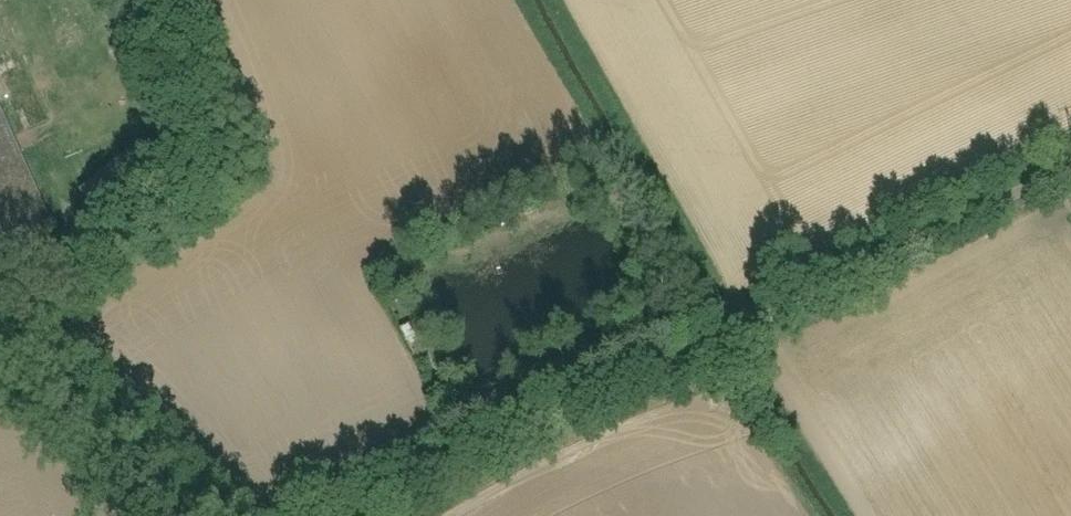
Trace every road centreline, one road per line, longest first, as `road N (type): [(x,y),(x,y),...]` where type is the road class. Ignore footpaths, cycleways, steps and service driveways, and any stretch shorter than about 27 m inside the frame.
road 1 (track): [(1070,164),(800,287),(361,515)]

